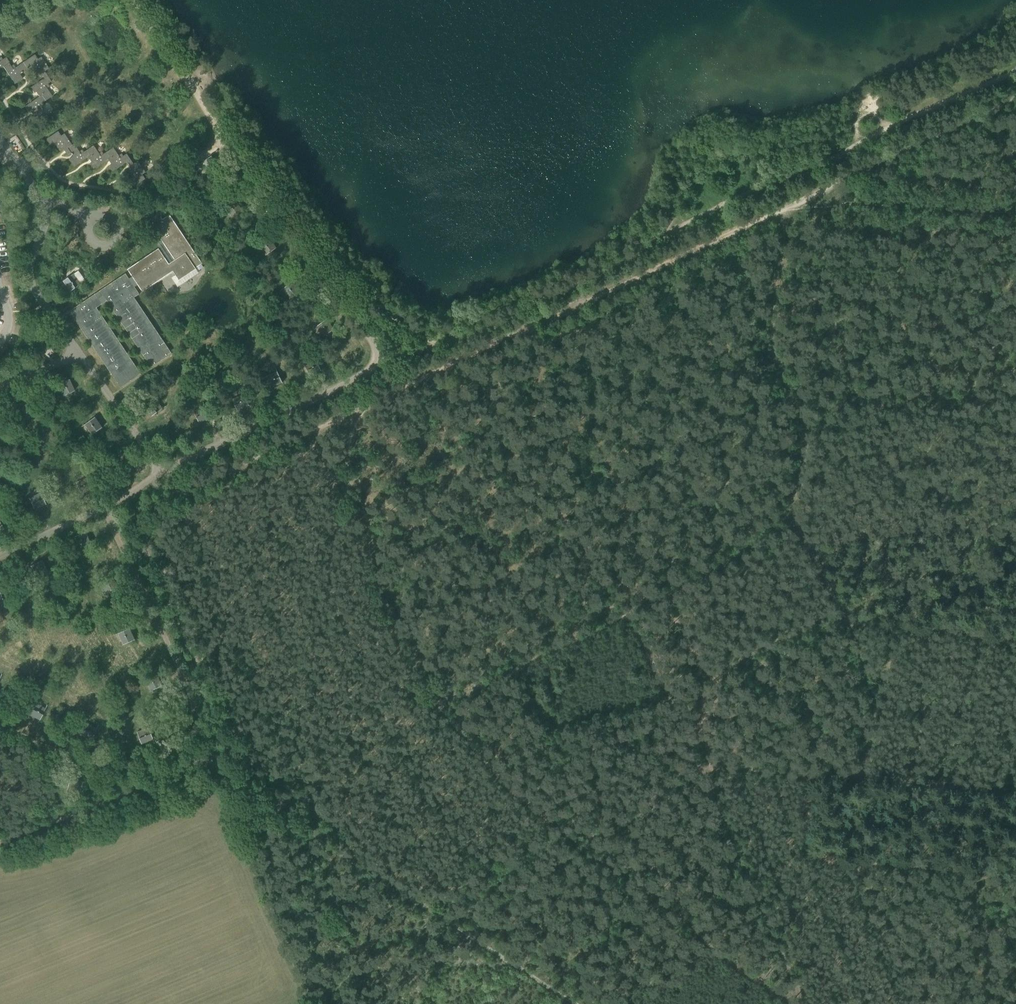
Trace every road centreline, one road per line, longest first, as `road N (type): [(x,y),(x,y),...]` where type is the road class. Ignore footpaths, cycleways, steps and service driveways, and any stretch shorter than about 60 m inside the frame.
road 1 (unclassified): [(1015,108),(131,522),(233,756),(0,842)]
road 2 (track): [(579,1003),(427,908),(489,873),(538,811),(434,706),(379,667),(336,616),(327,479),(356,419)]
road 3 (track): [(806,1003),(619,614),(752,545),(785,518)]
road 4 (track): [(842,603),(881,703),(862,777),(1015,785)]
road 5 (track): [(785,518),(805,414),(774,344),(786,216)]
road 6 (track): [(434,706),(619,614)]
road 7 (track): [(825,198),(1015,210)]
road 8 (track): [(842,603),(866,626),(1015,636)]

